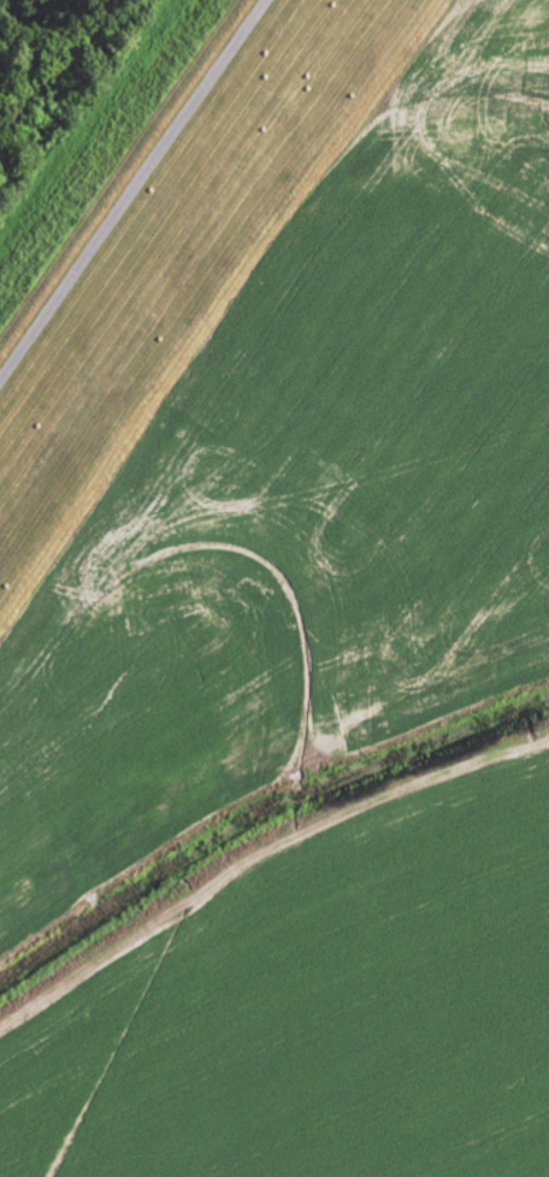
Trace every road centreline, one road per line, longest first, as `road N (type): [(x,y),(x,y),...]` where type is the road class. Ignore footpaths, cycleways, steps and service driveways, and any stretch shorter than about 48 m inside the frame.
road 1 (residential): [(0,382),(269,0)]

